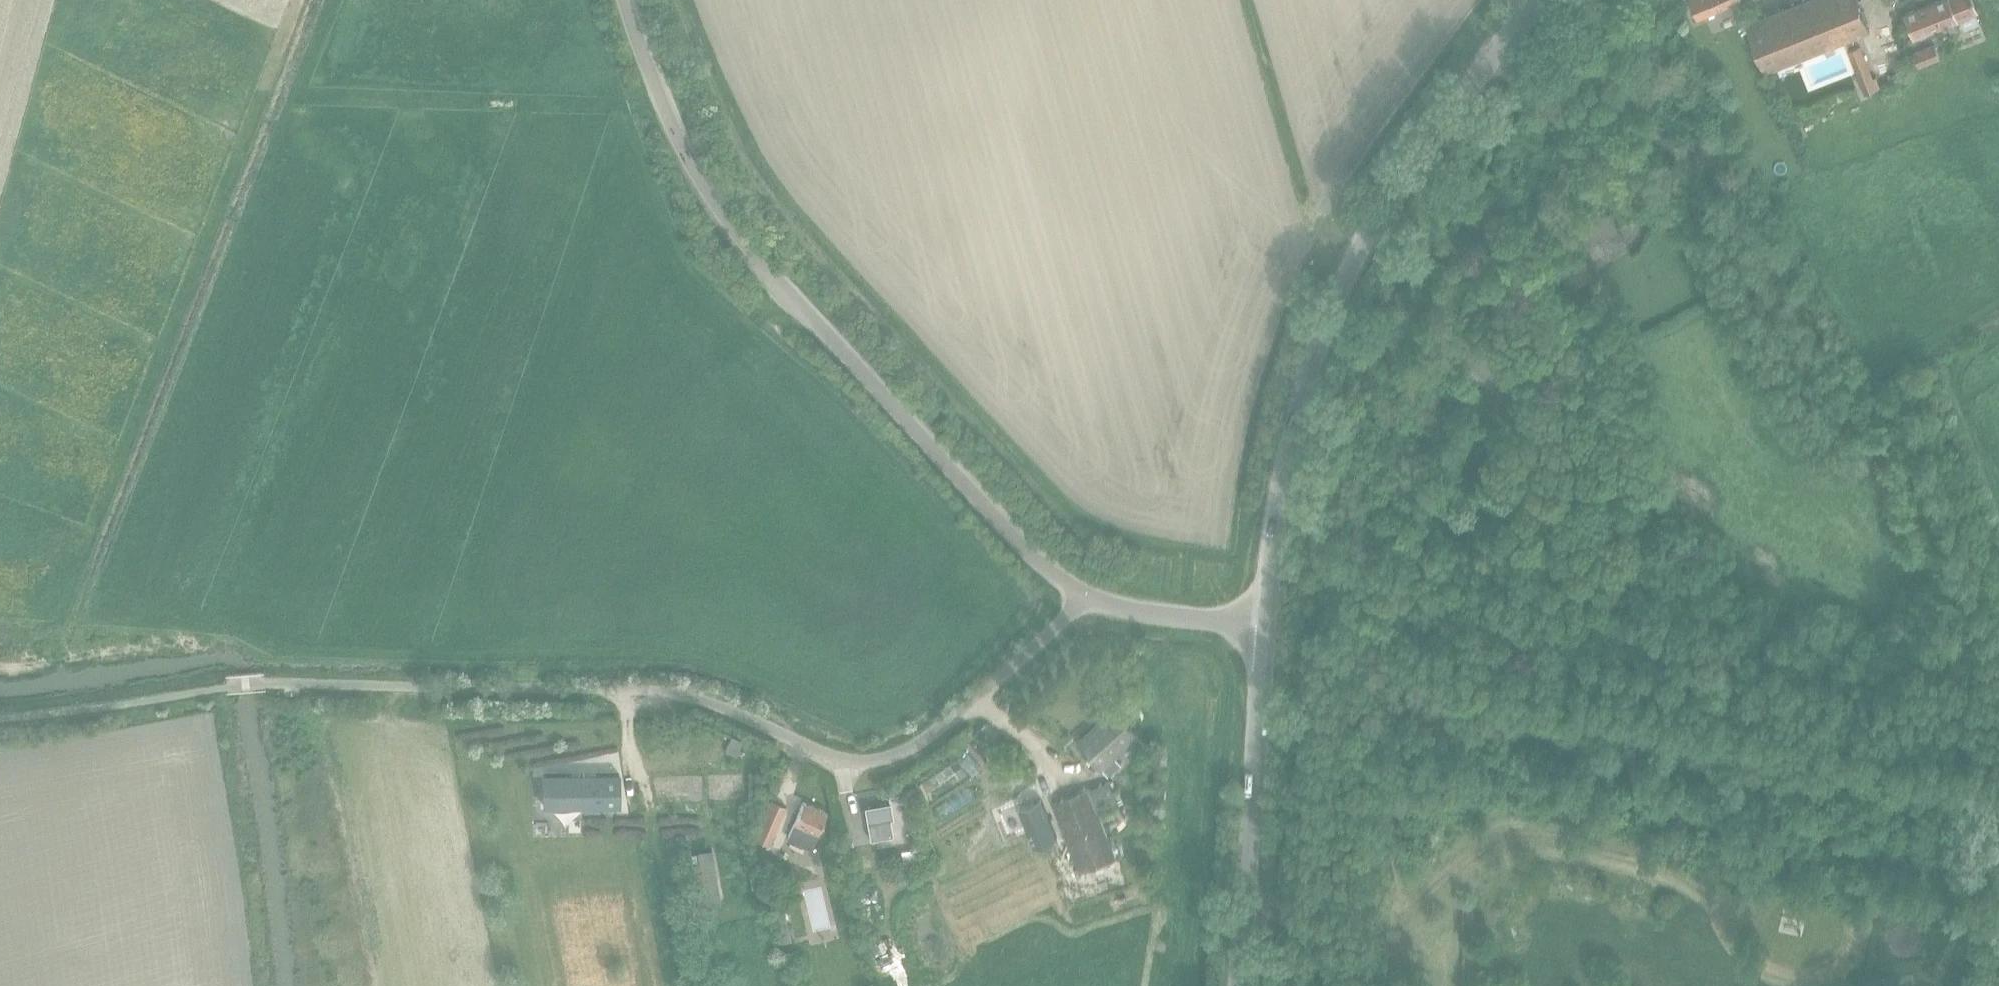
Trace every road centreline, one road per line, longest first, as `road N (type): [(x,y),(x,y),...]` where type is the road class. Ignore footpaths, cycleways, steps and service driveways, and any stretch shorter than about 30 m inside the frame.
road 1 (residential): [(264,682),(681,694),(843,759),(870,761),(921,741),(1089,594)]
road 2 (unclassified): [(1089,594),(1033,557),(745,243),(678,137),(624,0)]
road 3 (tertiary): [(1268,624),(1287,458),(1329,314),(1400,182),(1542,0)]
road 4 (tertiary): [(1243,985),(1268,624)]
road 5 (unclassified): [(1268,624),(1171,615),(1089,594)]

